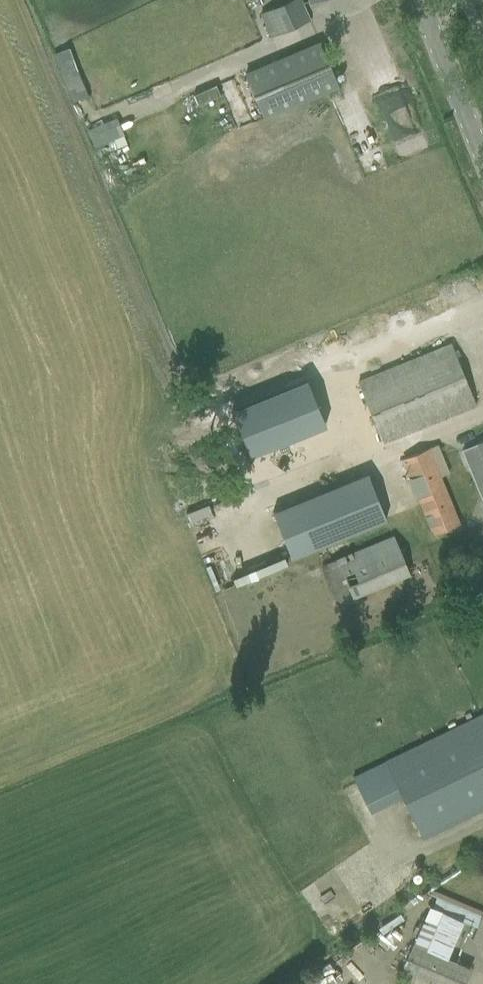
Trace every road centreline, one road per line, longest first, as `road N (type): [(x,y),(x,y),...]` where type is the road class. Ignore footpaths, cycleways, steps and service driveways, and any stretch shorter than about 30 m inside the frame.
road 1 (tertiary): [(482,158),(419,0)]

